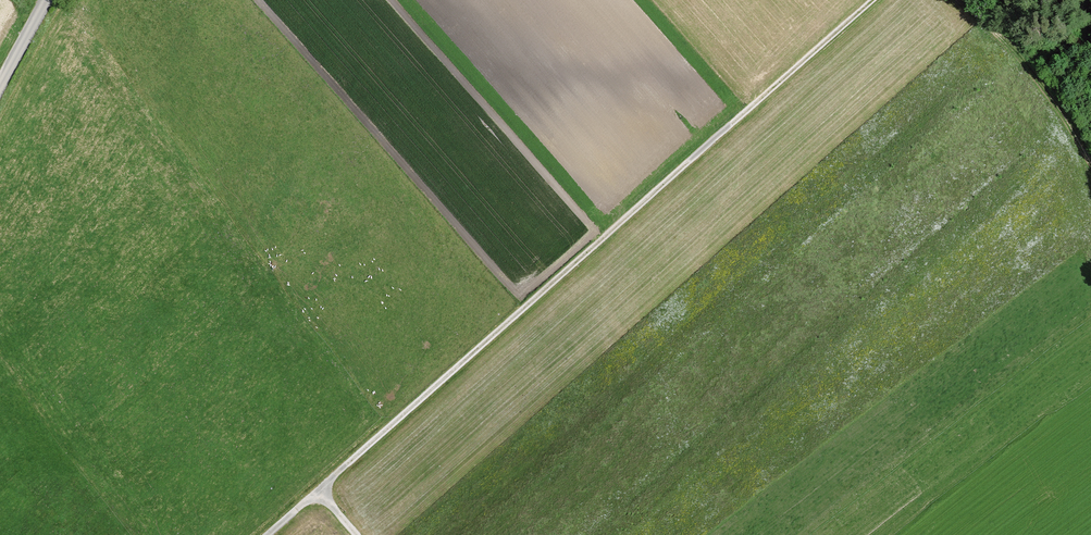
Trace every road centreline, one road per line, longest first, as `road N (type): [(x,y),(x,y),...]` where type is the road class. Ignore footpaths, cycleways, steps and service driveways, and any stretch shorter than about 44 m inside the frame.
road 1 (track): [(318,494),(866,0)]
road 2 (track): [(958,0),(994,29),(1060,110),(1090,167)]

